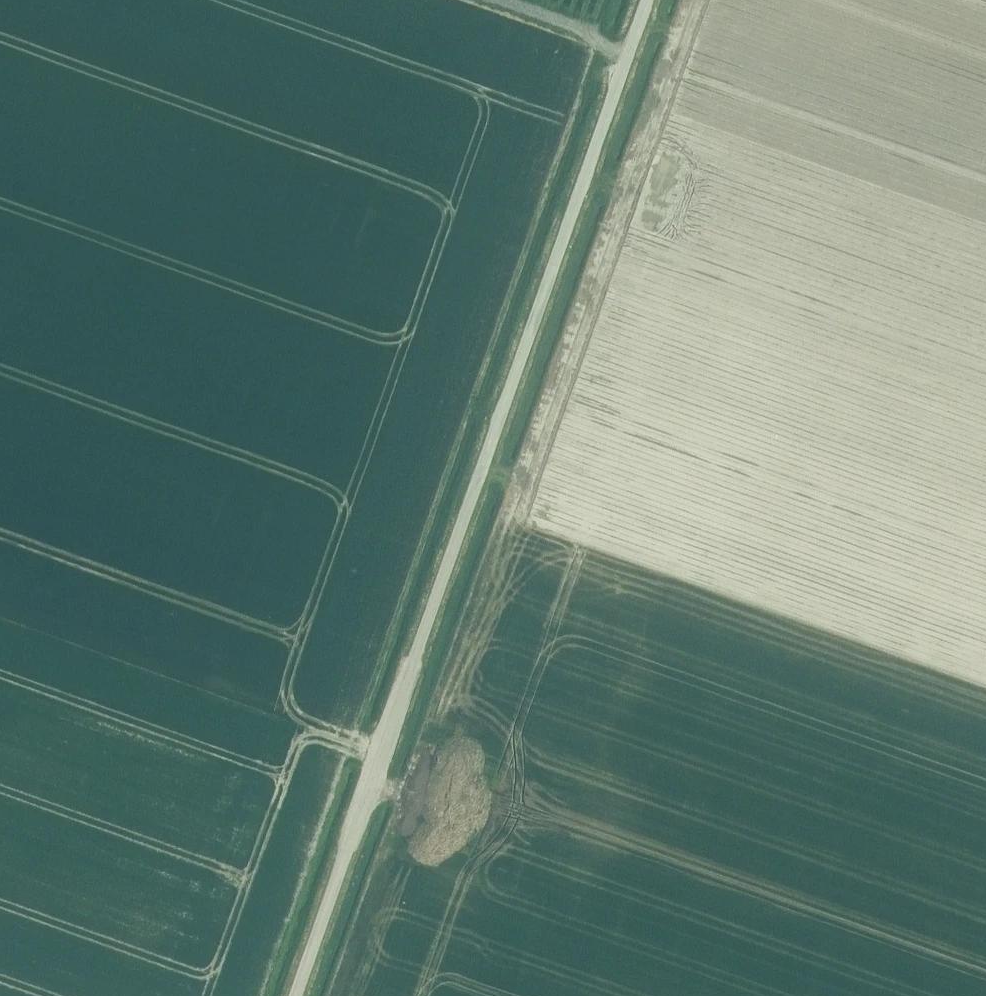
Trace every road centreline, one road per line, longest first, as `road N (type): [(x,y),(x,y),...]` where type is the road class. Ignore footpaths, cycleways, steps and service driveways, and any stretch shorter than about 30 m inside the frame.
road 1 (unclassified): [(294,995),(647,0)]
road 2 (track): [(624,64),(597,39),(494,0)]

